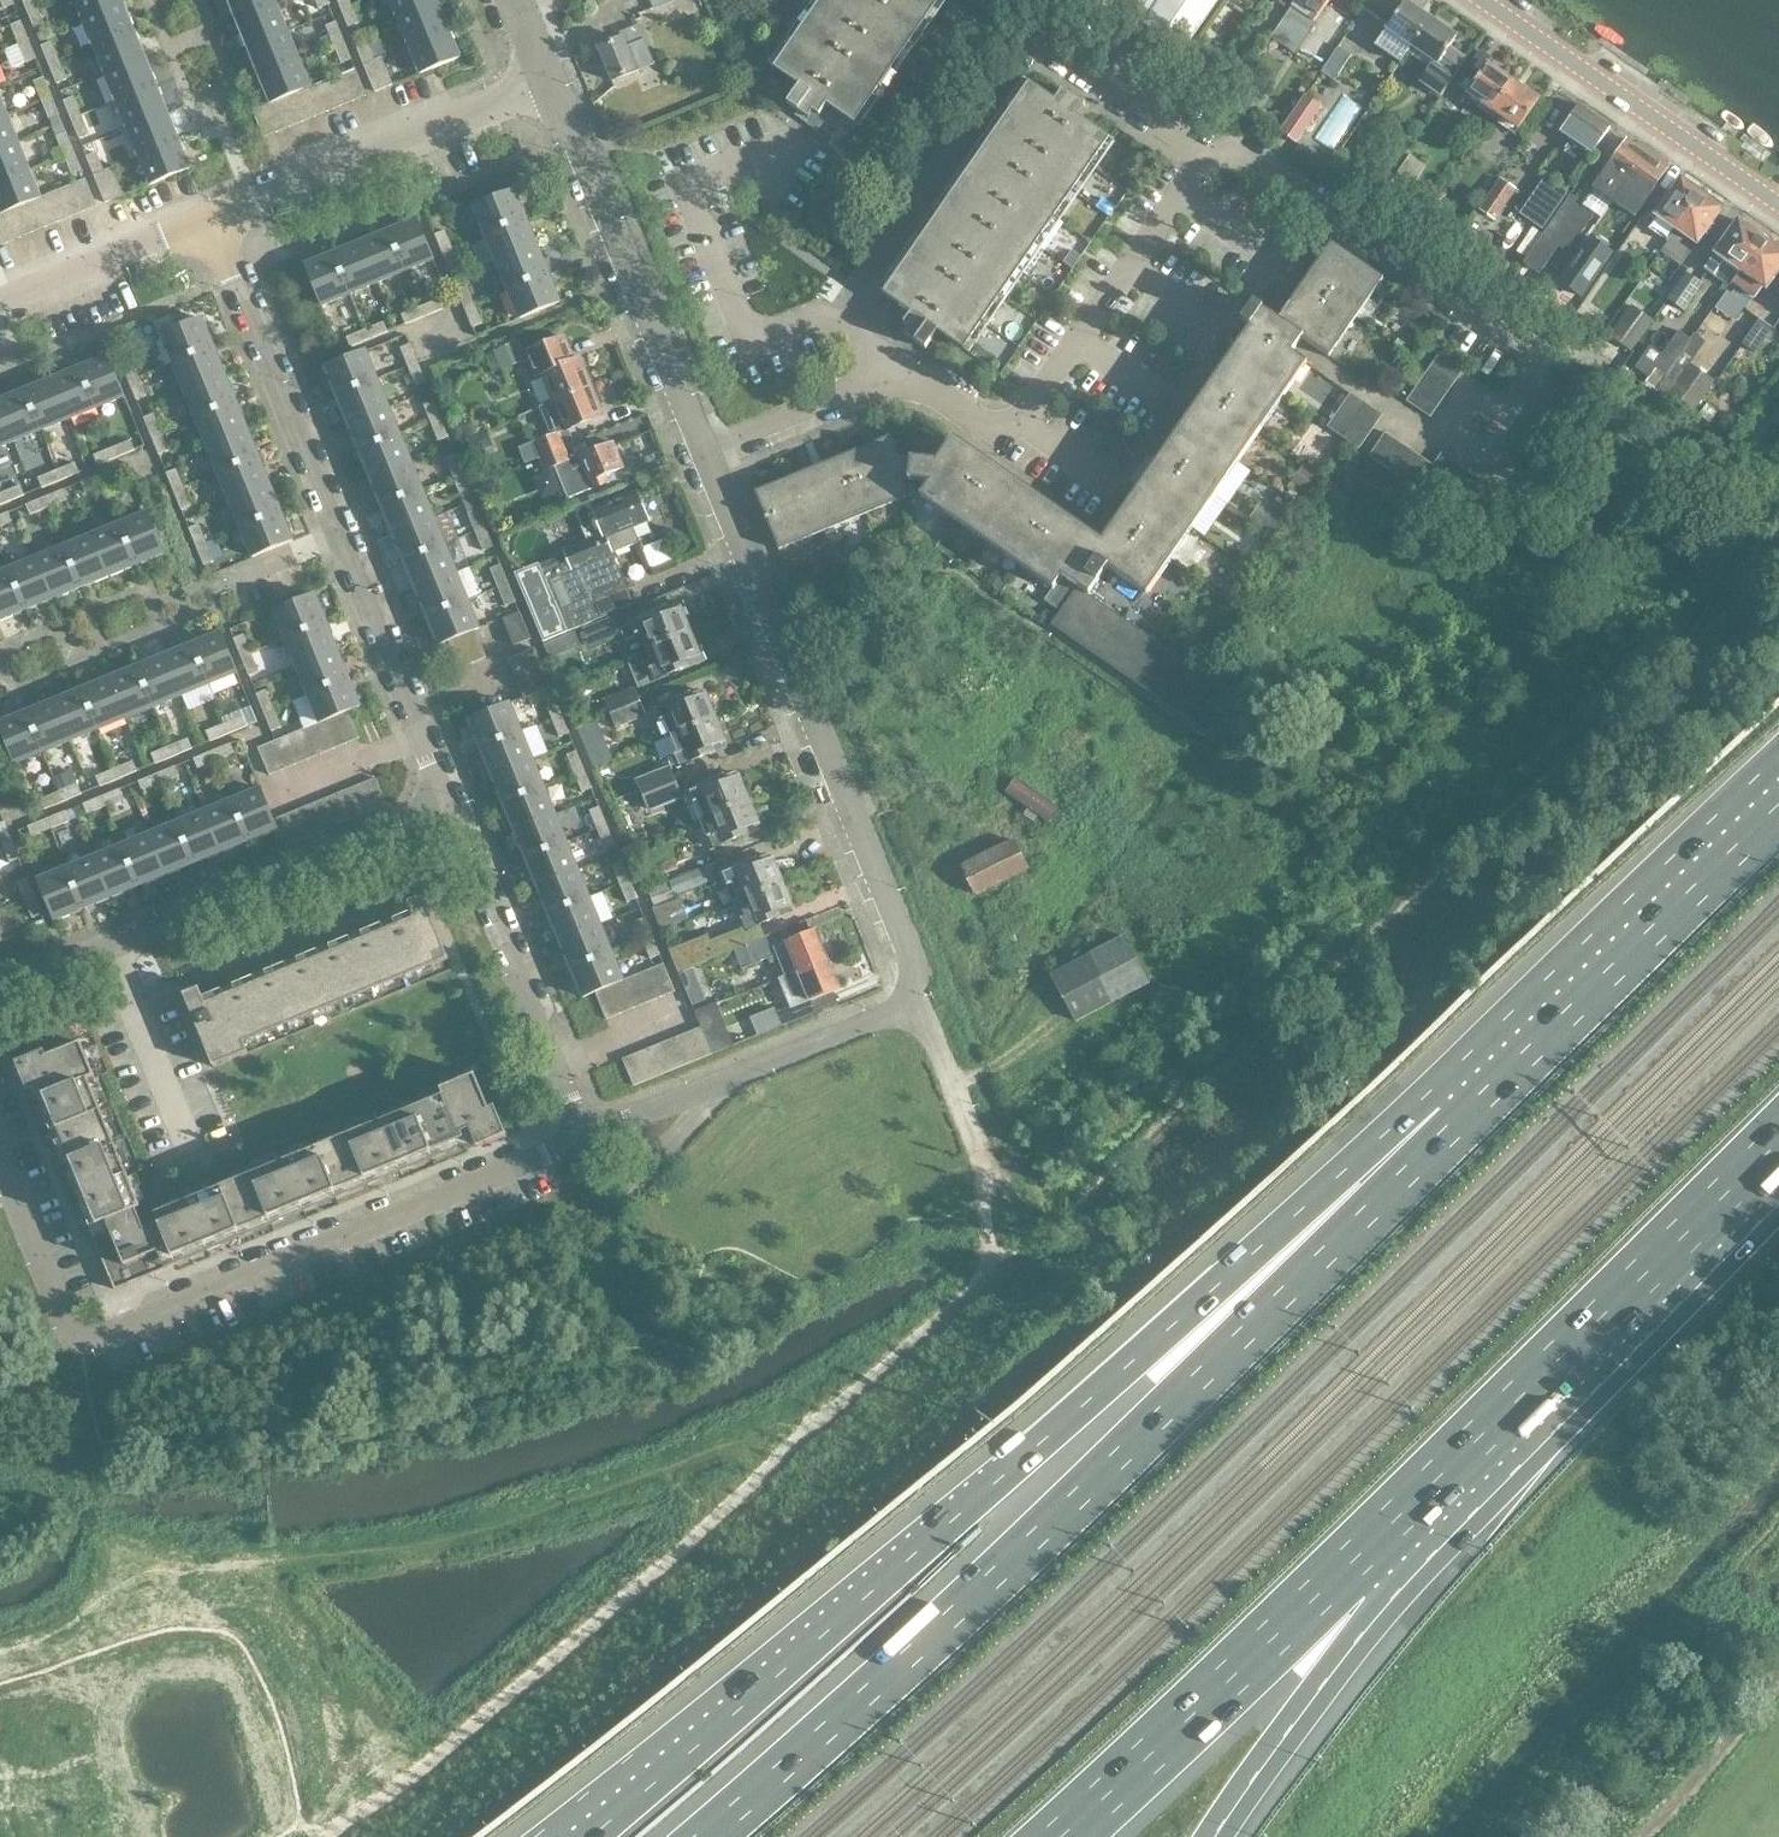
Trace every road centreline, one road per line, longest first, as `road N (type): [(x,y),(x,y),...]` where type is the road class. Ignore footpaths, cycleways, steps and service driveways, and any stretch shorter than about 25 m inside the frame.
road 1 (motorway): [(1456,1130),(1134,1359),(584,1836)]
road 2 (track): [(991,1260),(1052,1232),(1778,563)]
road 3 (motorway): [(1456,1130),(889,1676),(705,1836)]
road 4 (track): [(0,1650),(58,1632),(125,1580),(162,1569),(465,1534),(671,1468),(862,1382)]
road 5 (track): [(323,1836),(427,1763),(699,1536),(896,1350),(968,1296),(991,1260)]
road 6 (residential): [(586,1135),(76,1345),(0,1167)]
road 7 (residential): [(452,796),(210,221)]
road 8 (motorway): [(1344,1570),(1778,1138)]
road 9 (residential): [(917,1001),(900,928),(708,452)]
road 10 (residential): [(1471,458),(1537,356),(1261,166),(1203,155)]
road 11 (residential): [(452,796),(0,981)]
road 12 (residential): [(898,371),(826,314),(754,341),(690,185),(801,140)]
road 13 (motorway): [(1778,815),(1456,1130)]
road 14 (residential): [(708,452),(548,81)]
road 15 (motorway): [(1059,1836),(1344,1570)]
road 16 (residential): [(210,221),(548,81)]
road 17 (residential): [(586,1135),(452,796)]
road 18 (residential): [(917,1001),(586,1135)]
road 19 (tertiary): [(1778,197),(1490,0)]
road 20 (residential): [(1021,419),(1203,155)]
road 21 (motorway): [(1215,1836),(1320,1691),(1344,1570)]
road 22 (track): [(436,1756),(304,1597),(284,1556)]
road 23 (residential): [(0,303),(210,221)]
road 24 (residential): [(1203,155),(1021,26)]
road 25 (residential): [(708,452),(898,371)]
road 26 (residential): [(1021,419),(1008,435),(898,371)]
road 27 (track): [(983,1199),(978,1146),(954,1083)]

